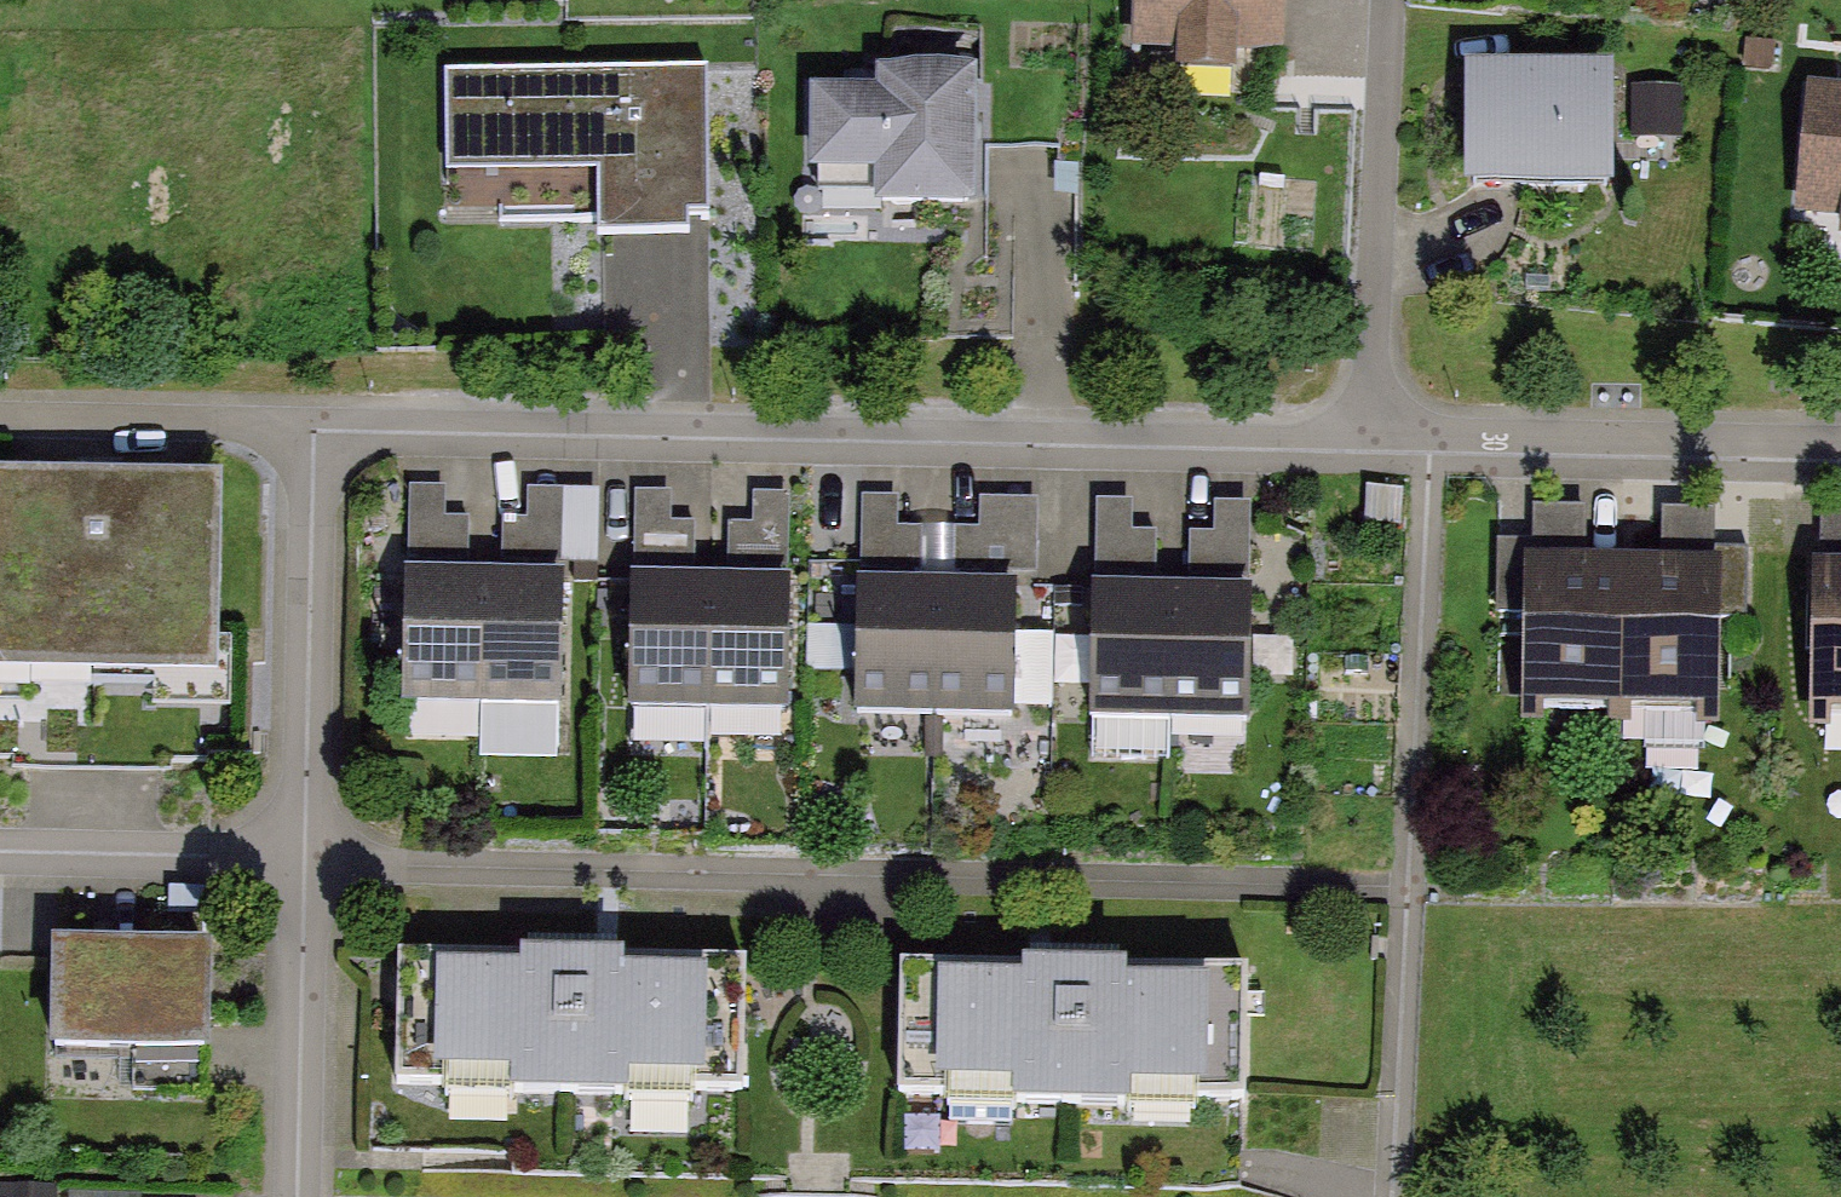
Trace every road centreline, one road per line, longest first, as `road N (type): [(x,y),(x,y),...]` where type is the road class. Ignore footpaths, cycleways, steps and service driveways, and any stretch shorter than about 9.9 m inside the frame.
road 1 (residential): [(1406,884),(308,859)]
road 2 (residential): [(1369,444),(315,424)]
road 3 (residential): [(1369,444),(1384,0)]
road 4 (residential): [(1431,445),(1406,884)]
road 5 (residential): [(315,424),(308,859)]
road 6 (residential): [(1840,448),(1431,445)]
road 7 (residential): [(308,859),(302,1196)]
road 8 (residential): [(315,424),(0,411)]
road 9 (residential): [(1406,884),(1388,1196)]
road 10 (residential): [(308,859),(0,854)]

